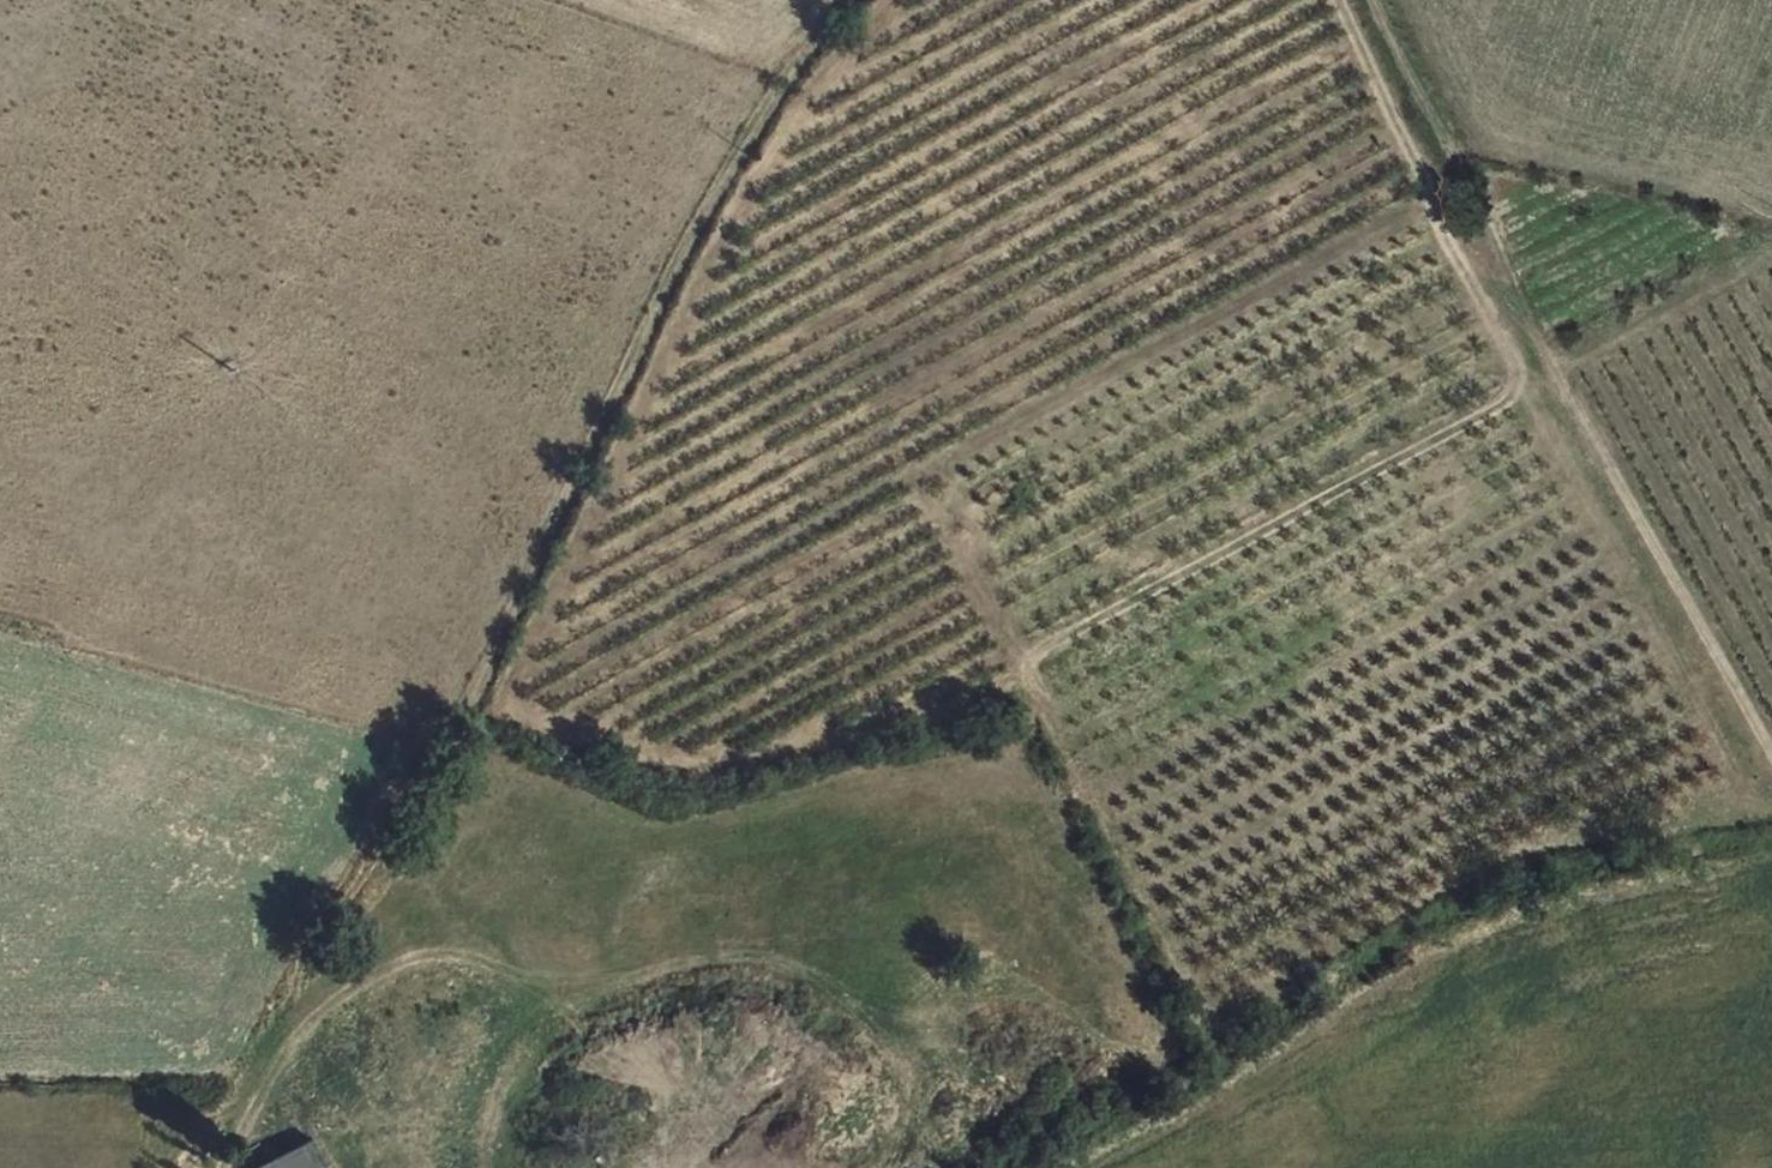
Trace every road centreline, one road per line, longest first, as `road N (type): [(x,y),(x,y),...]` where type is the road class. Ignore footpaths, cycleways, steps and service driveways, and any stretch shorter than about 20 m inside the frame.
road 1 (track): [(880,0),(801,90),(665,310),(392,871),(208,1167)]
road 2 (track): [(1771,769),(1396,112),(1344,0)]

